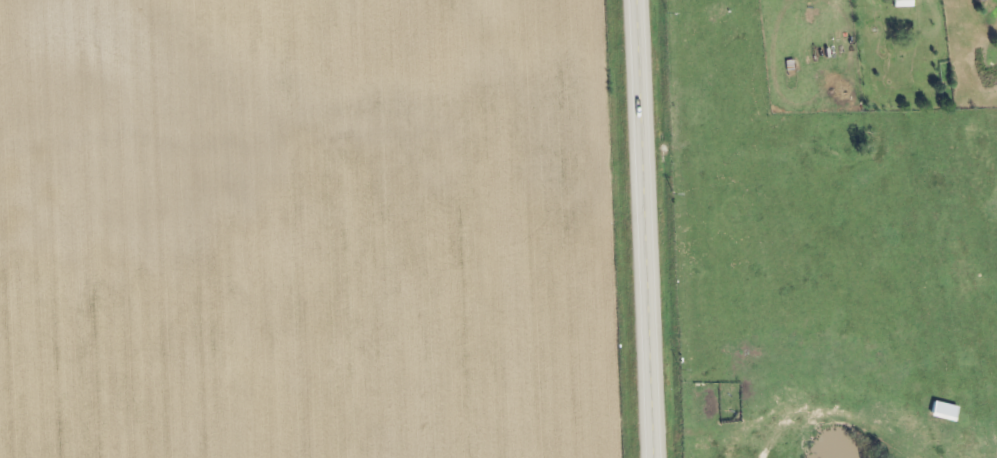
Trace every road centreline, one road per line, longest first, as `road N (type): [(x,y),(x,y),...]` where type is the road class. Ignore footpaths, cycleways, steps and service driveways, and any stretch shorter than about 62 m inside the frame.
road 1 (primary): [(648,457),(631,0)]

